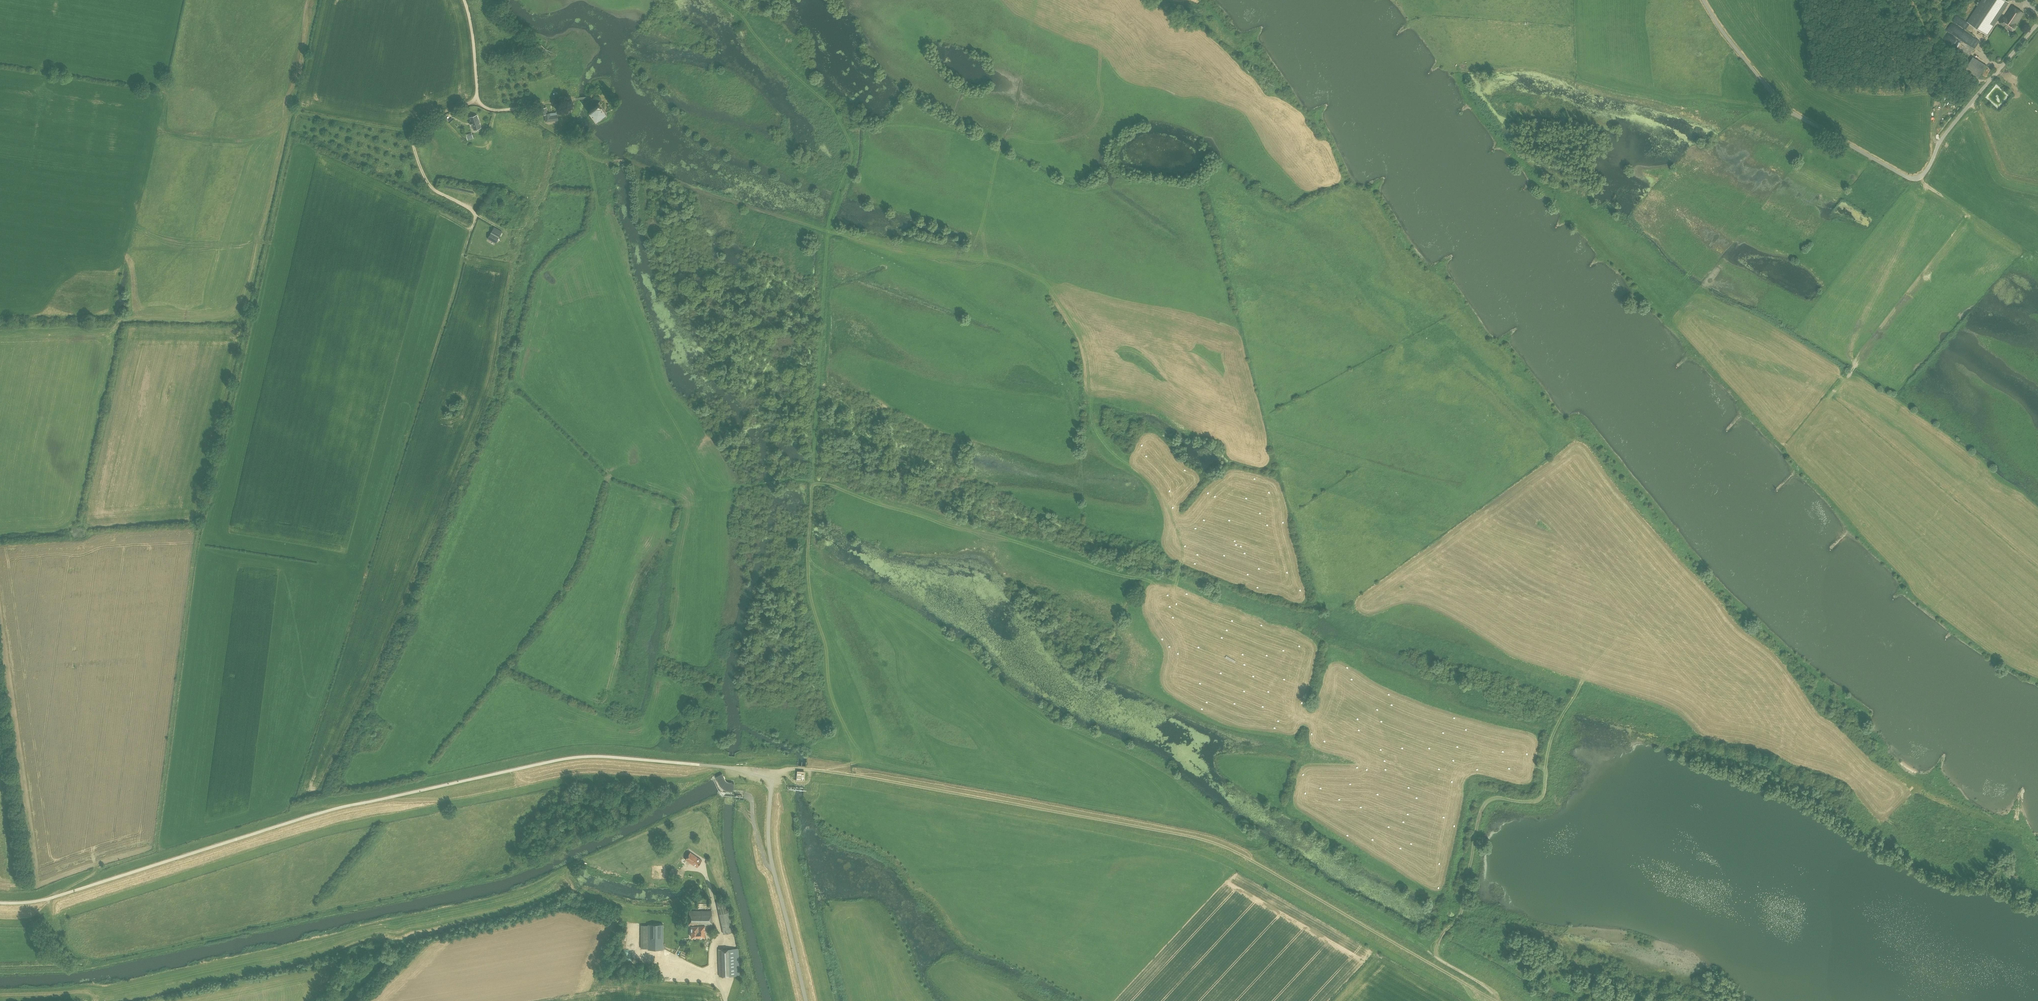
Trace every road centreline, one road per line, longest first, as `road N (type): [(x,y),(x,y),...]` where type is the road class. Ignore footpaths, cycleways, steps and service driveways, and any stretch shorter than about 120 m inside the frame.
road 1 (track): [(724,0),(831,106),(854,150),(826,230),(808,577),(828,686),(858,755),(819,771)]
road 2 (track): [(771,780),(790,768),(851,775),(1200,839),(1496,1000)]
road 3 (unclassified): [(2037,24),(1914,178),(1783,107),(1704,0)]
road 4 (track): [(364,578),(477,214)]
road 5 (track): [(1437,958),(1441,937),(1461,915),(1484,806),(1542,795),(1550,744),(1584,678)]
road 6 (track): [(236,332),(314,0)]
road 7 (track): [(826,230),(612,161)]
road 8 (unclassified): [(771,780),(771,856),(806,1000)]

